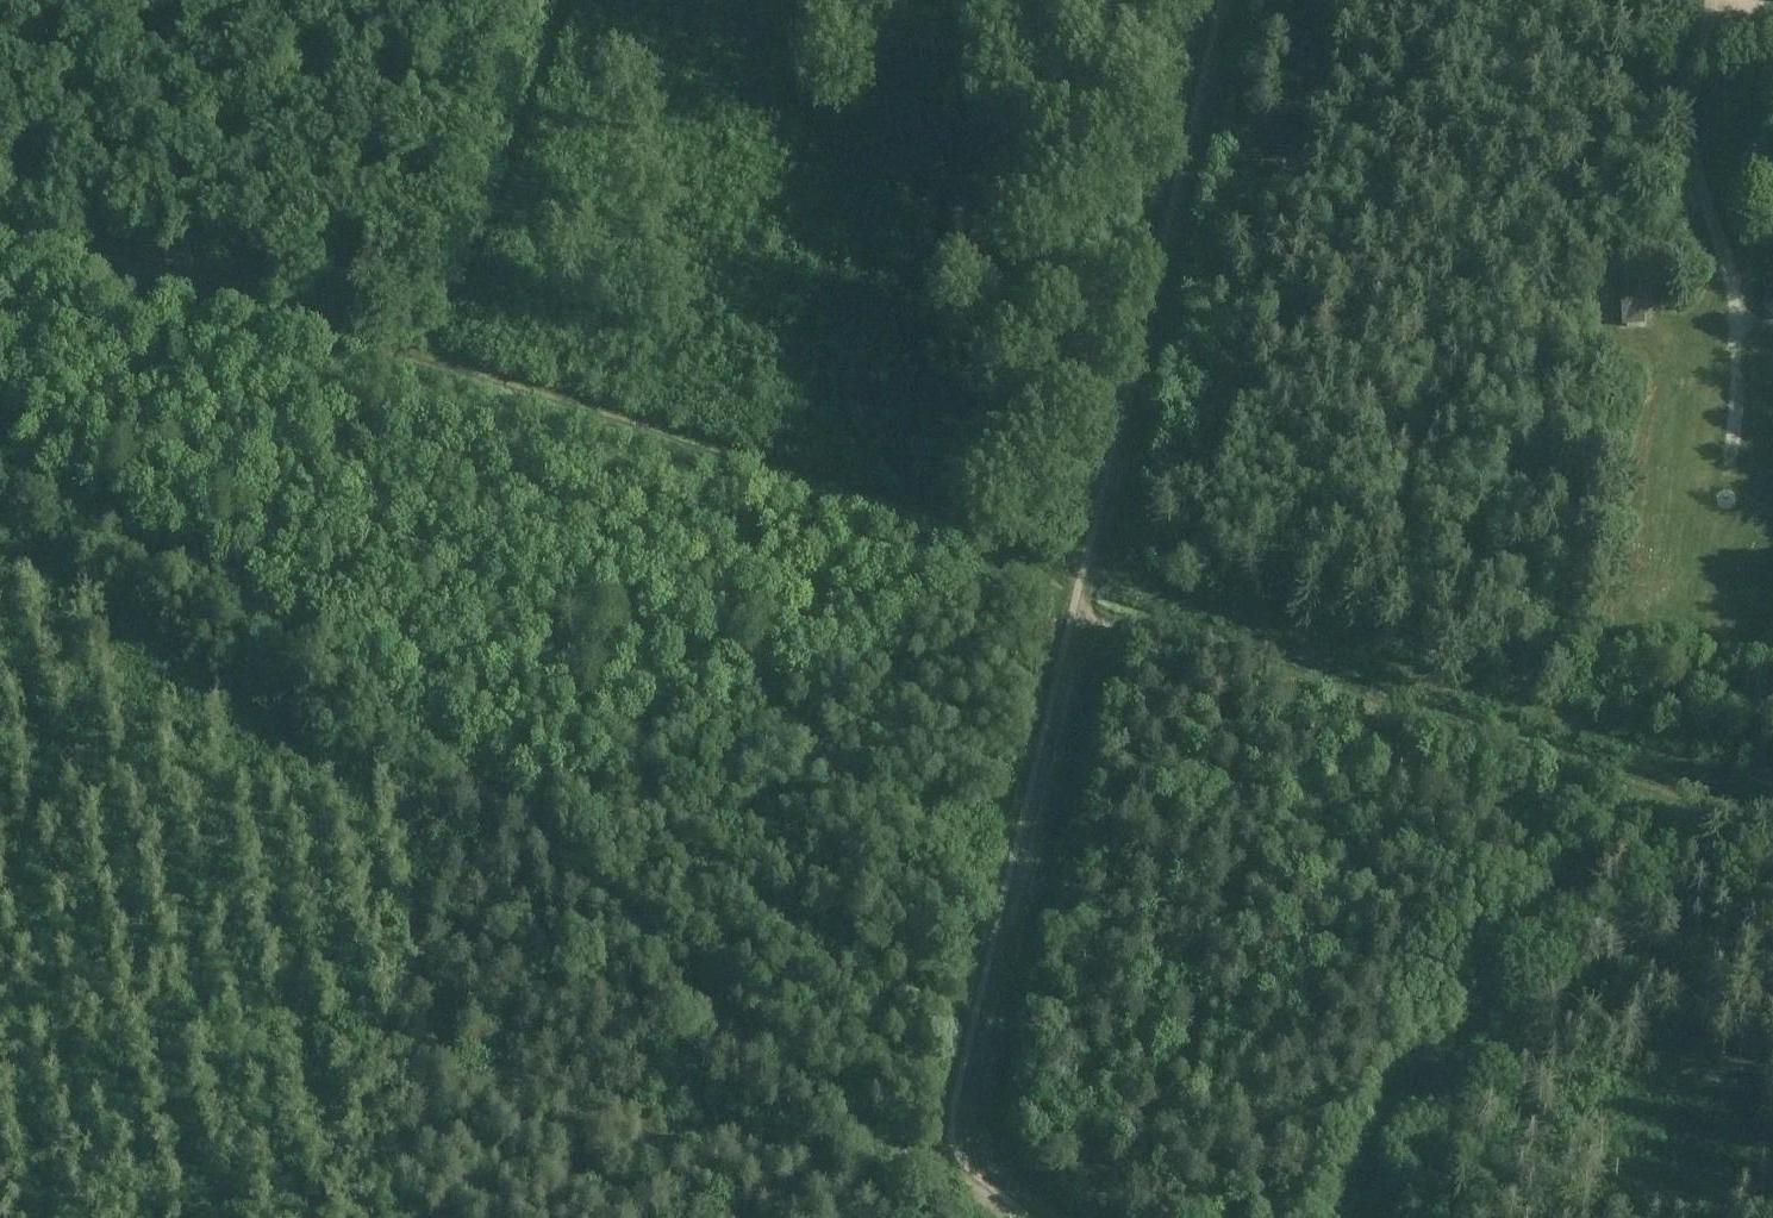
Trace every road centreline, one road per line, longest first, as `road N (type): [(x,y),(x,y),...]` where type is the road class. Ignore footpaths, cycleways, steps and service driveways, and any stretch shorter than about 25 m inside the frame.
road 1 (track): [(1772,835),(1149,624)]
road 2 (track): [(1741,338),(1735,283),(1692,167),(1695,107),(1717,0)]

